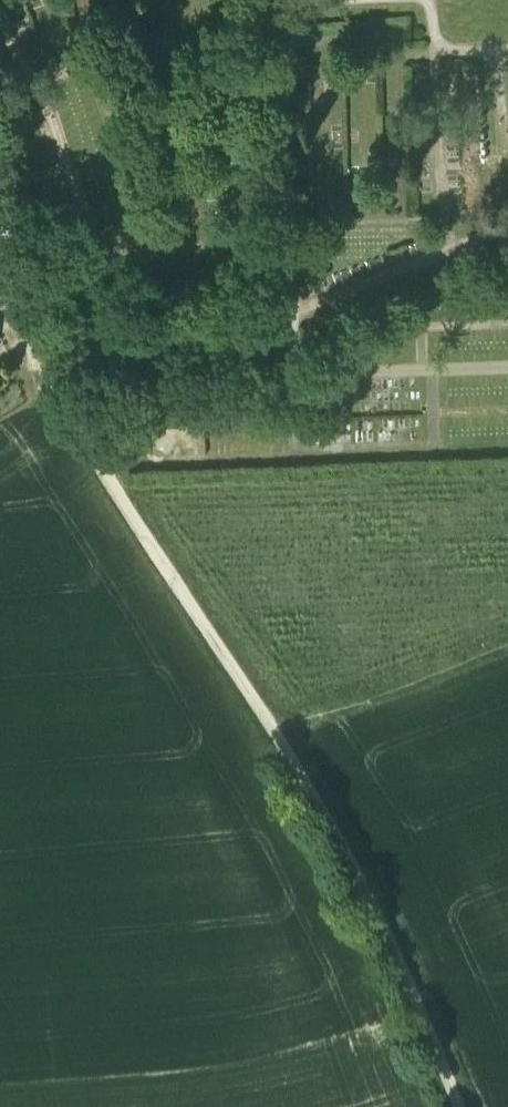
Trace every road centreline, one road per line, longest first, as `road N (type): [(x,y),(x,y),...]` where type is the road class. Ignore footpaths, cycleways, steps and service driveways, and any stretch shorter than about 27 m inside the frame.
road 1 (track): [(457,1106),(395,951),(327,823),(107,485),(53,377)]
road 2 (track): [(275,735),(507,655)]
road 3 (residential): [(0,225),(53,377)]

